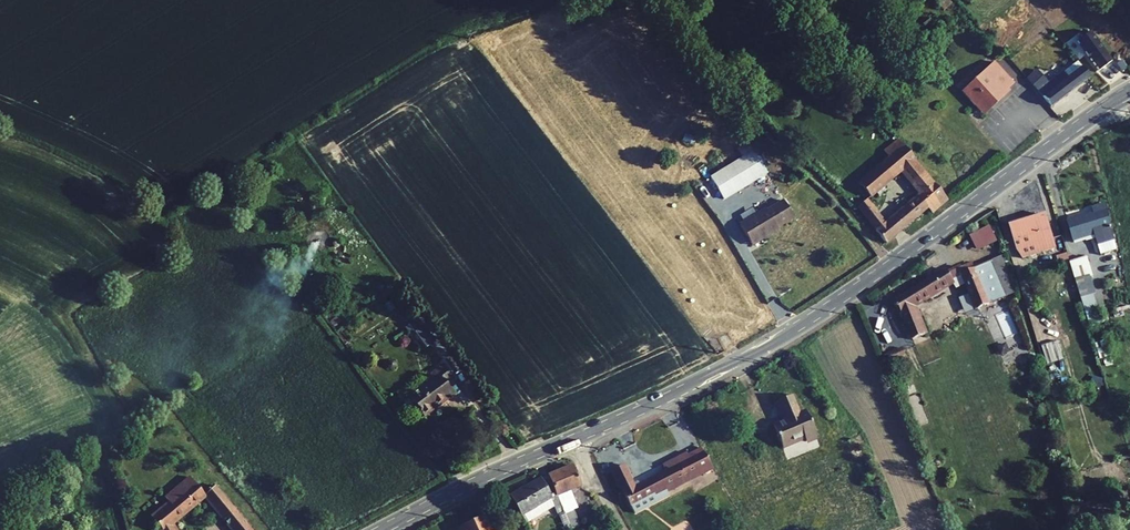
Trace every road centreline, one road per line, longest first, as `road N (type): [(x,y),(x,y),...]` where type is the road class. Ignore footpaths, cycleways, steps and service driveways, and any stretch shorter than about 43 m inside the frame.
road 1 (tertiary): [(1129,91),(790,331),(380,529)]
road 2 (track): [(889,262),(854,216),(758,121),(665,0)]

